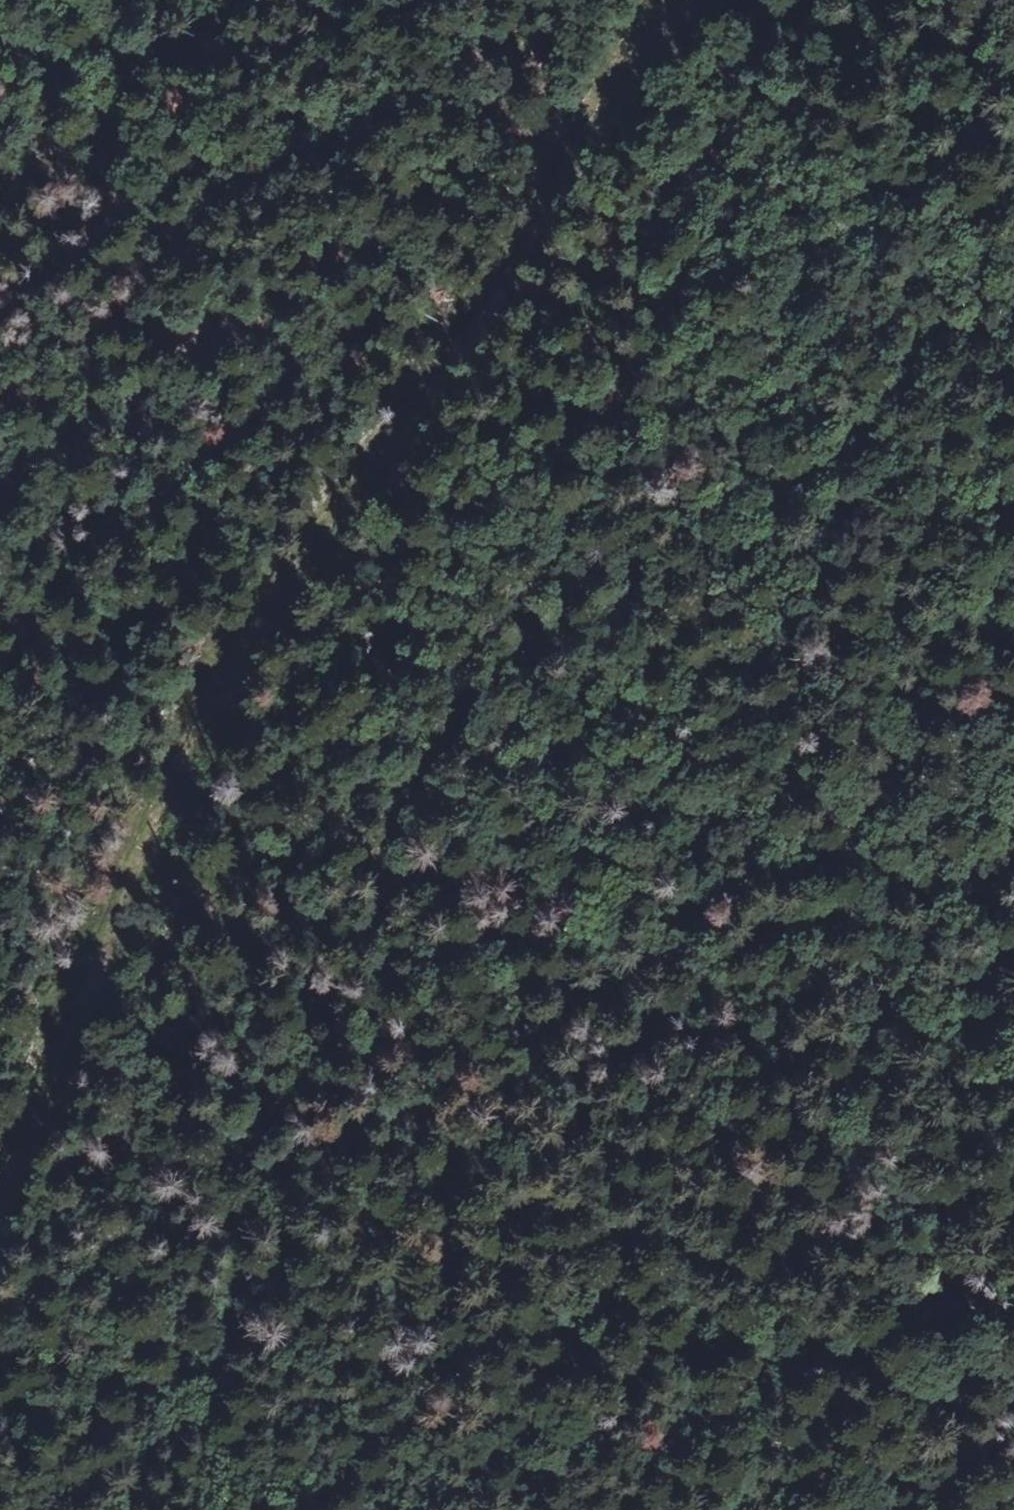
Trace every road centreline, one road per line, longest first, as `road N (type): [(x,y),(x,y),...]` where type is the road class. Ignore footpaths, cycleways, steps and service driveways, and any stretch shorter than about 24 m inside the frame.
road 1 (track): [(0,1179),(138,842),(318,501),(451,340),(618,68),(674,1)]

